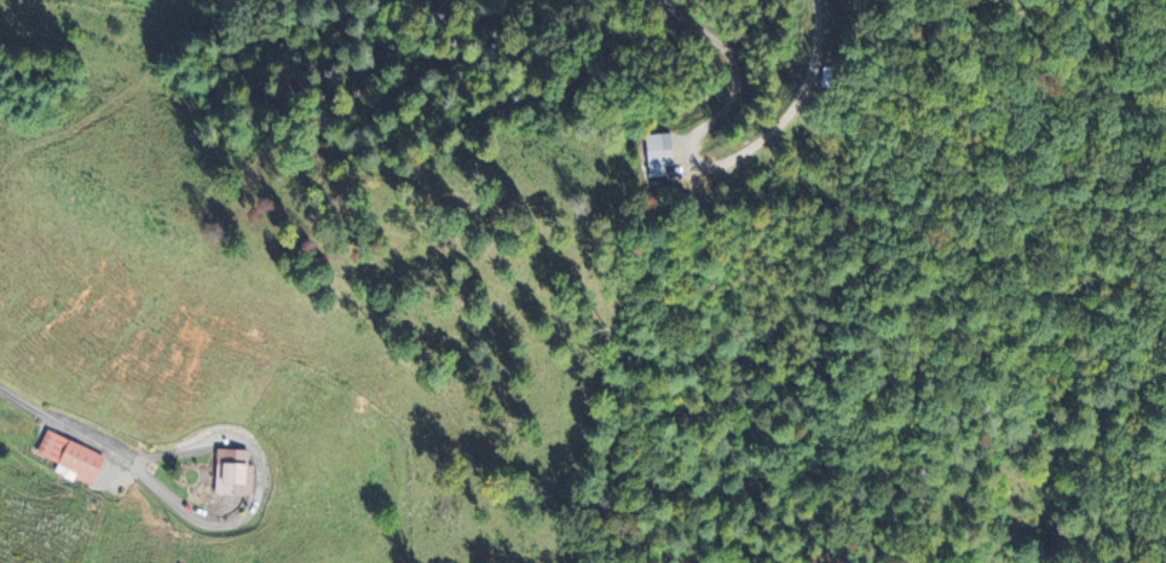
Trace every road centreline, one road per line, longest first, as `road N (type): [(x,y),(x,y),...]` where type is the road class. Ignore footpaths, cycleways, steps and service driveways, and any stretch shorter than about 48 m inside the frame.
road 1 (residential): [(661,0),(725,47),(734,76),(692,159),(706,169),(726,167),(760,143),(807,92),(816,0)]

